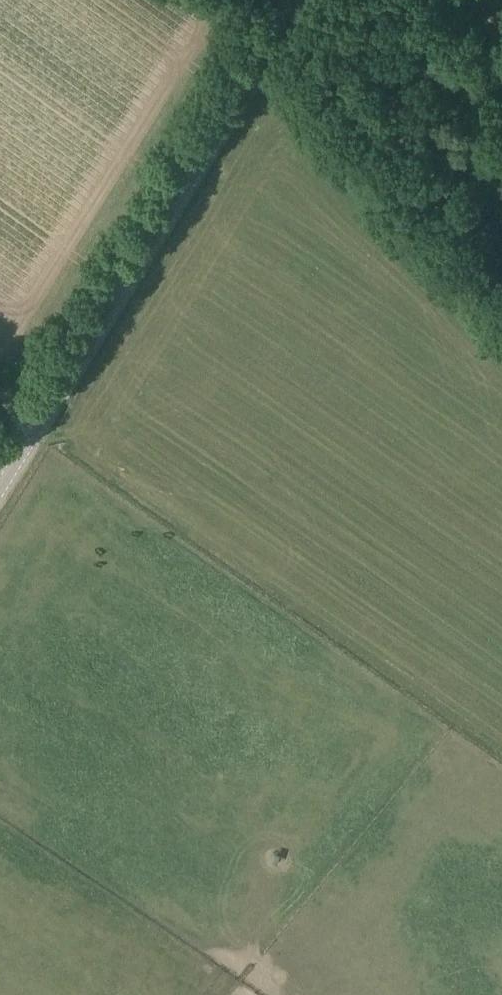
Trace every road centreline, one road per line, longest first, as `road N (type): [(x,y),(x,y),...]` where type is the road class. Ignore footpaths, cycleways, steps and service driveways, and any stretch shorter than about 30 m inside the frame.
road 1 (tertiary): [(0,487),(302,0)]

